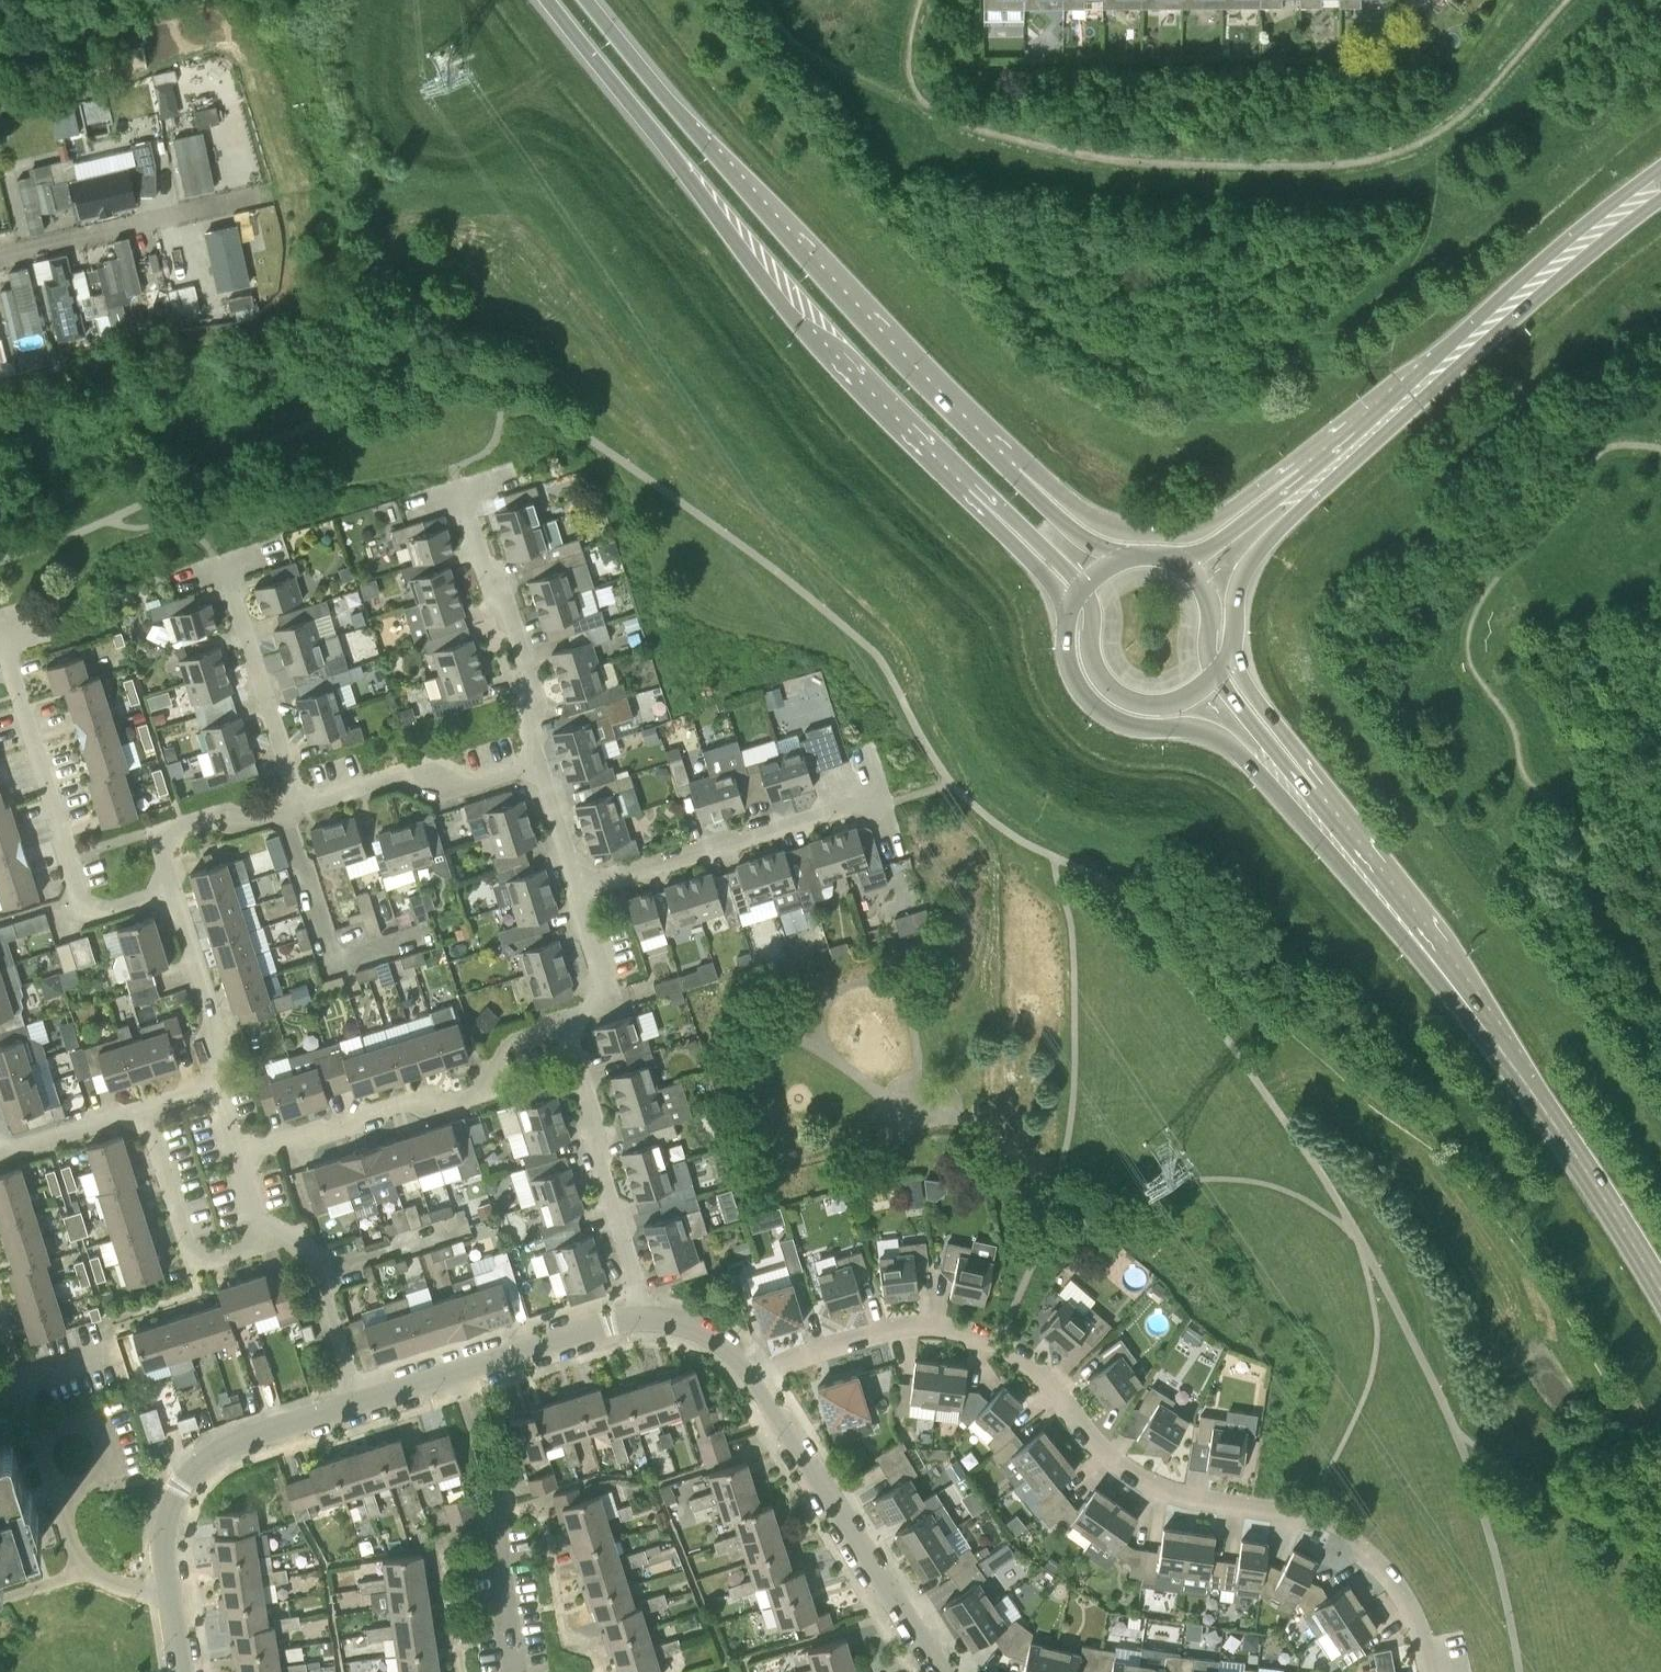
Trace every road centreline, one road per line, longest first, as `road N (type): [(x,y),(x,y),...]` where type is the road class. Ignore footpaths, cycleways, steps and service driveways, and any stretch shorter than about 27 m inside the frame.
road 1 (residential): [(1429,1671),(1407,1601),(1352,1537),(1305,1516),(1152,1485),(1096,1444),(1052,1389),(997,1346),(949,1330),(883,1331),(806,1353),(755,1380)]
road 2 (primary): [(548,0),(806,324),(984,505)]
road 3 (primary): [(1013,469),(841,289),(590,0)]
road 4 (primary): [(1299,796),(1519,1069),(1660,1288)]
road 5 (secondary): [(1607,223),(1314,476)]
road 6 (residential): [(239,1152),(289,1137),(306,1142),(424,1096),(443,1104),(473,1094),(505,1035),(563,1018)]
road 7 (residential): [(173,890),(96,912),(81,905),(3,642)]
road 8 (residential): [(755,1380),(926,1650),(949,1671)]
road 9 (primary): [(1072,609),(1068,655),(1095,705),(1131,725),(1207,733),(1299,796)]
road 10 (primary): [(1314,476),(1260,489),(1208,524),(1156,532),(1109,523),(1042,476),(1013,469)]
road 11 (residential): [(577,890),(876,801)]
road 12 (residential): [(646,1317),(563,1018)]
road 13 (residential): [(169,1585),(168,1514),(192,1468),(227,1444),(360,1403)]
road 14 (residential): [(360,1403),(646,1317)]
road 15 (residential): [(538,764),(525,722),(537,699),(463,492)]
road 16 (unclassified): [(0,256),(259,195)]
road 17 (residential): [(297,807),(412,770),(458,788),(538,764)]
road 18 (residential): [(297,807),(225,567)]
road 19 (residential): [(146,1108),(192,1268),(268,1243)]
road 20 (primary): [(1084,588),(1091,650),(1119,694),(1179,700),(1218,672)]
road 21 (residential): [(173,890),(154,833),(217,814),(240,824),(297,807)]
road 22 (residential): [(360,1403),(312,1251),(285,1238),(268,1243)]
road 23 (residential): [(216,1084),(211,1069),(221,1044),(173,890)]
road 24 (residential): [(55,1493),(99,1478),(110,1462),(90,1421),(36,1433)]
road 25 (primary): [(1299,796),(1281,727),(1231,649)]
road 26 (secondary): [(1314,476),(1184,564)]
road 27 (residential): [(563,1018),(588,1011),(605,978),(577,890)]
road 28 (residential): [(0,1153),(146,1108)]
road 29 (primary): [(1299,796),(1218,672)]
road 30 (secondary): [(1237,596),(1253,557),(1292,516),(1314,476)]
road 31 (primary): [(1123,561),(1064,520),(1013,469)]
road 32 (track): [(585,47),(468,119)]
road 33 (primary): [(984,505),(1072,609)]
road 34 (residential): [(577,890),(538,764)]
road 35 (primary): [(984,505),(1024,529),(1084,588)]
road 36 (residential): [(646,1317),(696,1328),(755,1380)]
road 37 (residential): [(36,1433),(0,1310)]

